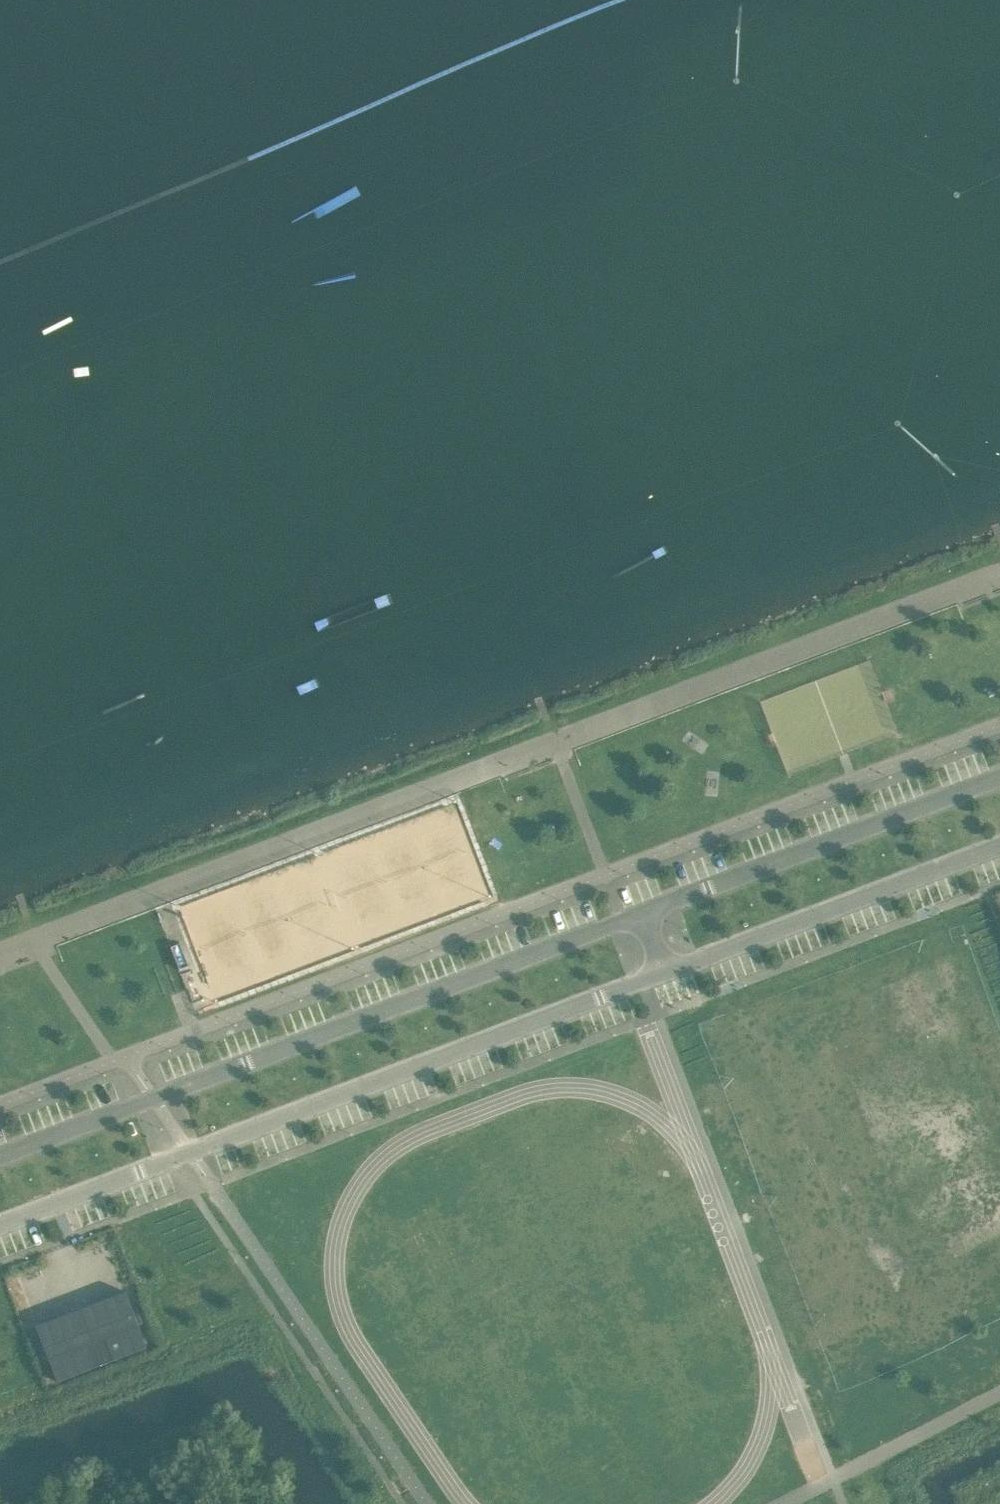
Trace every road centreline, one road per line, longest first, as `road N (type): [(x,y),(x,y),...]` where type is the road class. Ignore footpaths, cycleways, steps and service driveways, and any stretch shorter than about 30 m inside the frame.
road 1 (residential): [(0,1225),(999,846)]
road 2 (residential): [(999,779),(0,1156)]

